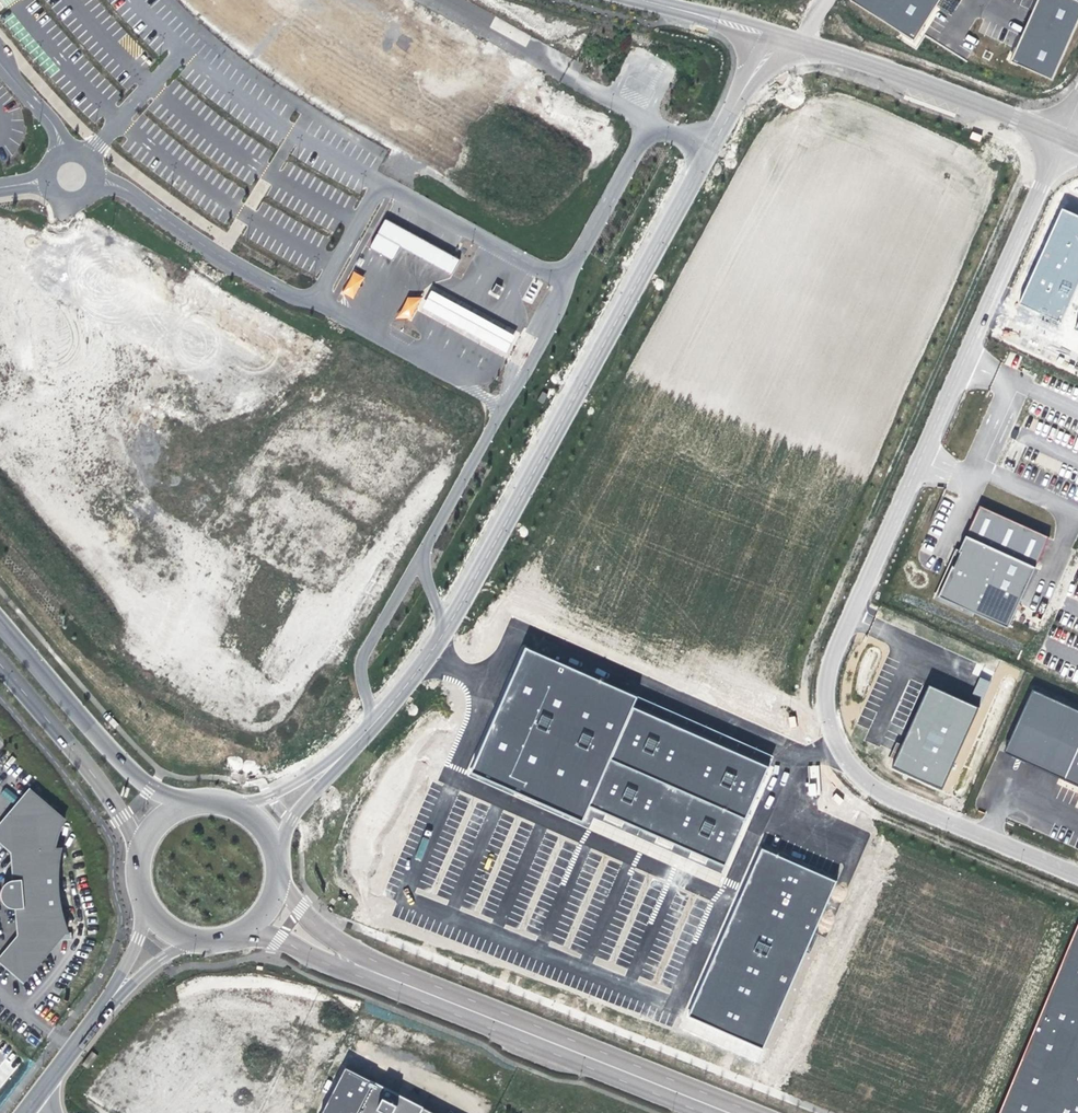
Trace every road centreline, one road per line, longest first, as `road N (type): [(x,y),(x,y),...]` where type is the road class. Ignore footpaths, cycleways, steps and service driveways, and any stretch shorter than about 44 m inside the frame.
road 1 (unclassified): [(1077,875),(866,783),(841,755),(827,685),(835,649),(1065,135)]
road 2 (unclassified): [(770,34),(447,629),(337,762)]
road 3 (unclassified): [(64,203),(49,306),(52,360),(87,461),(113,492),(163,506),(201,494),(292,340)]
road 4 (unclassified): [(760,1112),(345,944),(308,922),(276,872)]
road 5 (unclassified): [(232,936),(287,945),(705,1112)]
road 6 (unclassified): [(96,186),(123,188),(218,254),(303,301),(317,301),(383,181)]
road 7 (unclassified): [(646,131),(566,280),(383,181)]
road 8 (unclassified): [(1065,135),(770,34)]
road 9 (unclassified): [(178,809),(94,731),(0,622)]
road 10 (unclassified): [(383,181),(293,133),(182,52)]
road 11 (unclassified): [(0,666),(113,802),(138,858)]
road 12 (unclassified): [(89,160),(182,52)]
road 13 (unclassified): [(114,993),(33,1103)]
road 14 (unclassified): [(770,34),(650,0)]

